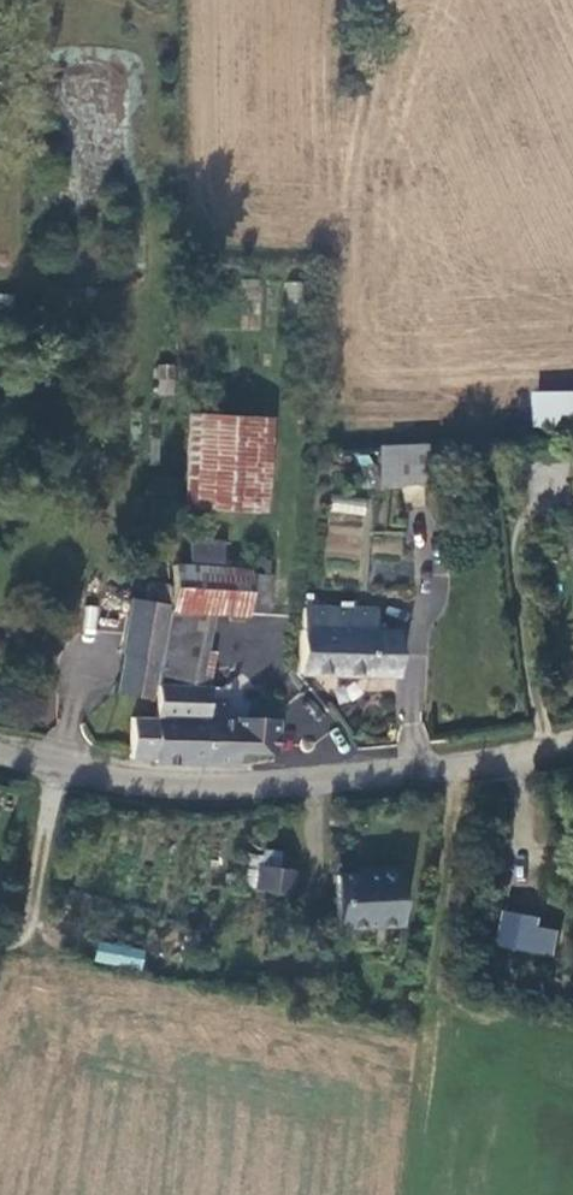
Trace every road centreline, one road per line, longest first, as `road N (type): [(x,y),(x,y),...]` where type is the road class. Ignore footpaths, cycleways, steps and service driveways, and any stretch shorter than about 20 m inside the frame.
road 1 (unclassified): [(572,745),(454,772),(276,789),(110,779),(0,753)]

